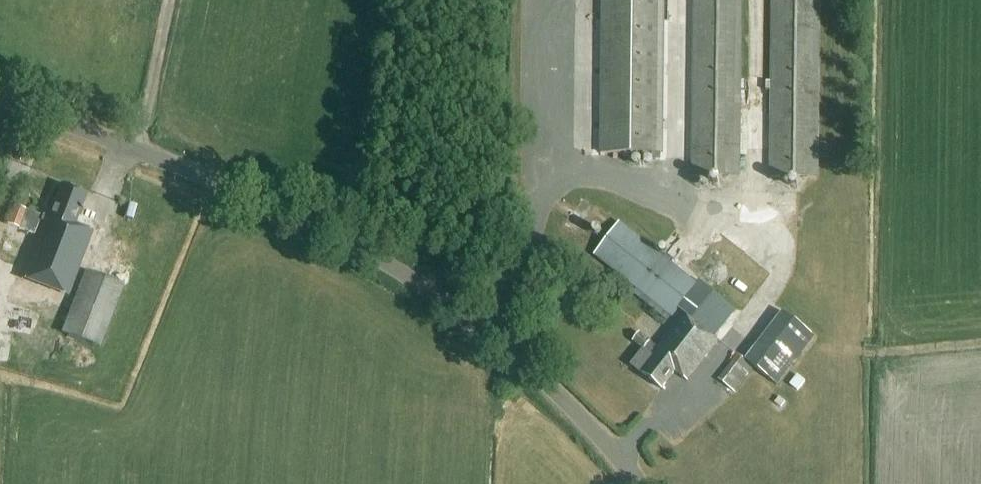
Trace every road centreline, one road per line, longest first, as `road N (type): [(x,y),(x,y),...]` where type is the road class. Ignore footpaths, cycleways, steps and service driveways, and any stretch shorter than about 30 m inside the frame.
road 1 (unclassified): [(636,483),(596,432),(484,322),(351,239),(0,94)]
road 2 (track): [(140,147),(168,0)]

